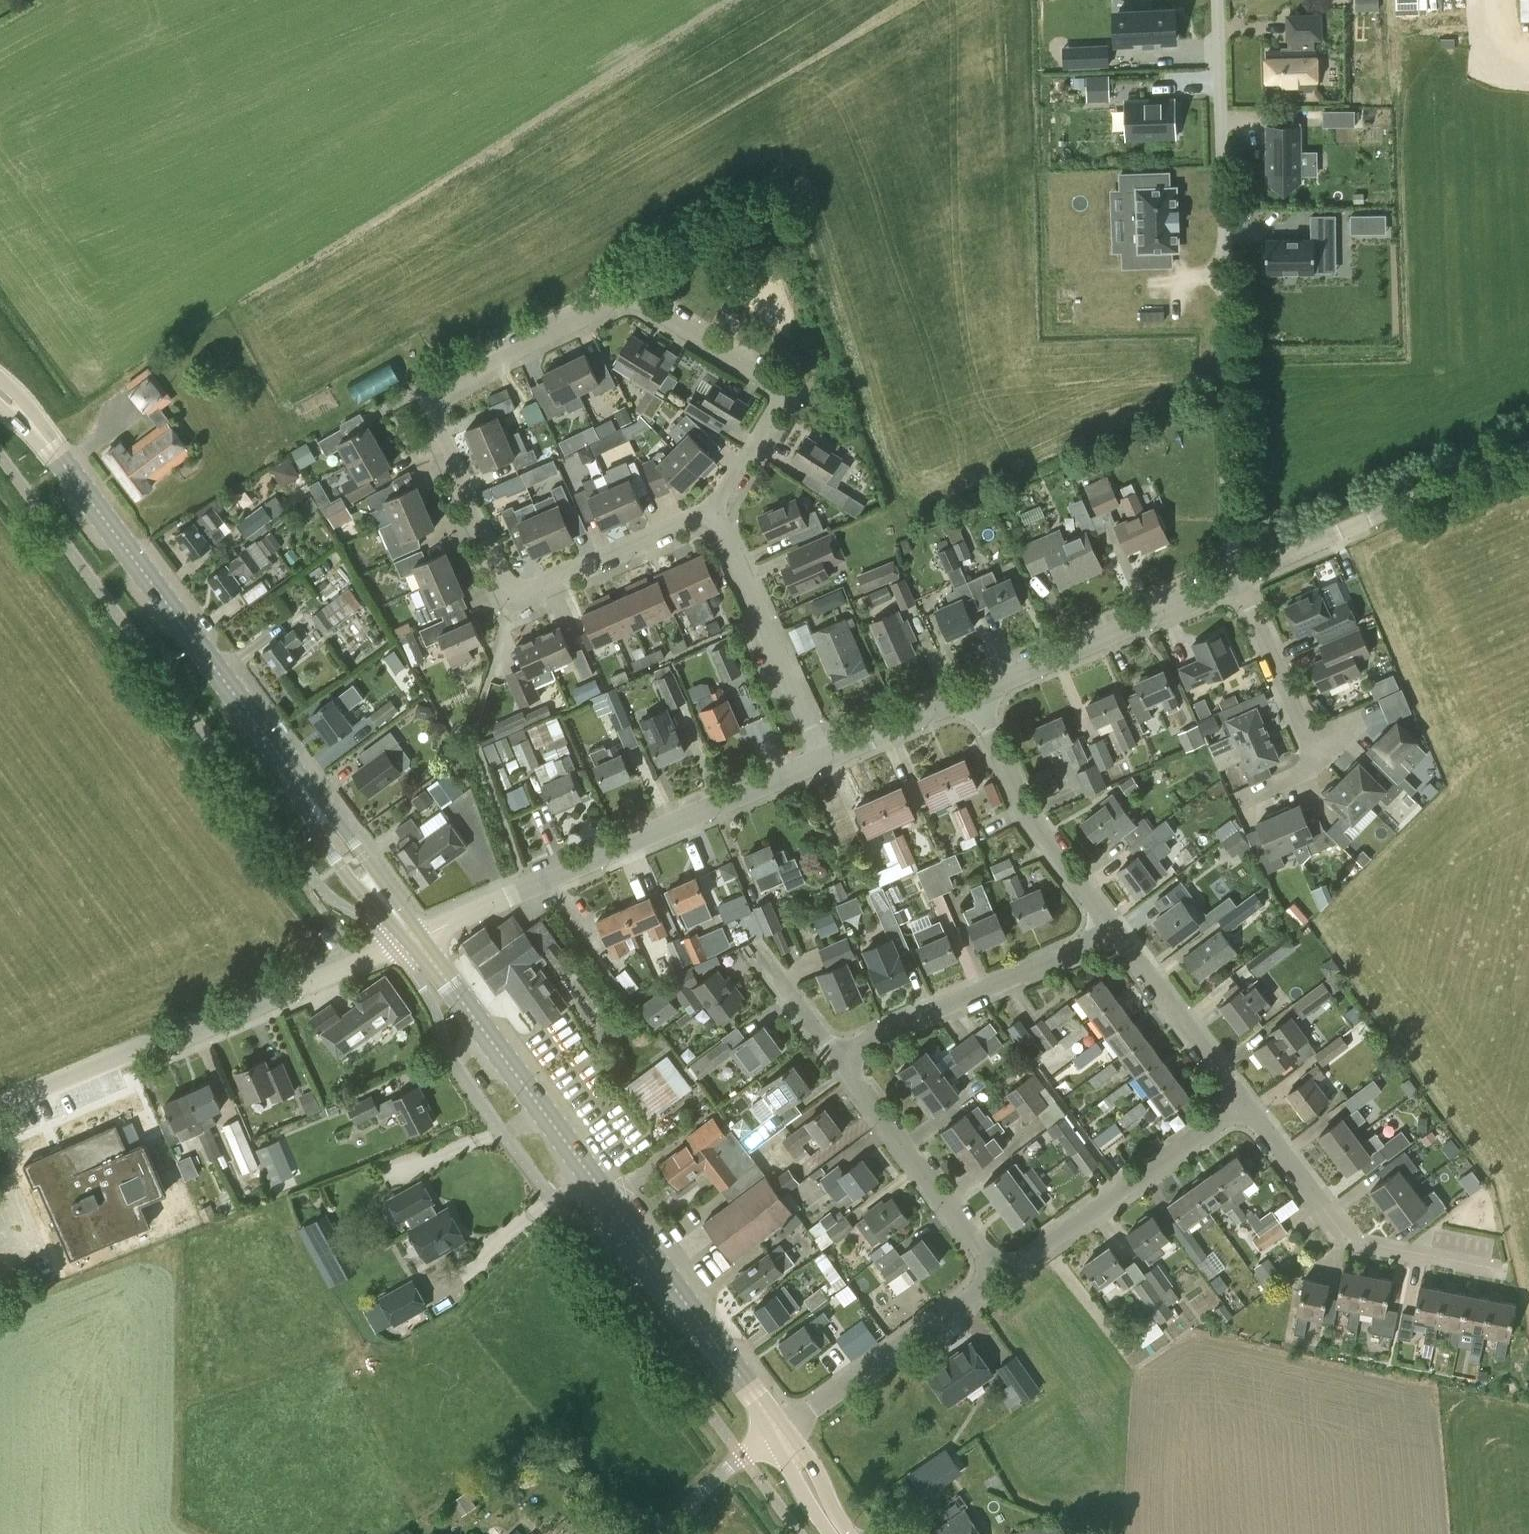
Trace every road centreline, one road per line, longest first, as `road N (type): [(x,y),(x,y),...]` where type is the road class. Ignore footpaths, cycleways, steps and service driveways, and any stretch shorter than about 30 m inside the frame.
road 1 (primary): [(414,938),(0,391)]
road 2 (residential): [(716,517),(536,591),(518,587),(503,573),(436,419),(435,398),(453,382),(626,297)]
road 3 (primary): [(780,1429),(414,938)]
road 4 (residential): [(1237,577),(1216,0)]
road 5 (residential): [(414,938),(827,761)]
road 6 (unclassified): [(0,1106),(414,938)]
road 7 (residential): [(1502,1272),(1354,1241),(1248,1105)]
road 8 (residential): [(626,297),(778,389),(777,414),(716,517)]
road 9 (residential): [(837,1055),(1119,934)]
road 10 (residential): [(995,1274),(1248,1105)]
road 11 (residential): [(979,693),(1237,577)]
road 12 (residential): [(1119,934),(1020,804),(979,693)]
road 13 (residential): [(995,1274),(837,1055)]
road 14 (residential): [(827,761),(716,517)]
road 15 (residential): [(780,1429),(995,1274)]
road 16 (residential): [(1248,1105),(1119,934)]
road 17 (residential): [(1321,767),(1237,577)]
road 18 (unclassified): [(1355,525),(1528,447)]
road 19 (residential): [(827,761),(979,693)]
road 20 (unclassified): [(658,1533),(780,1429)]
road 21 (residential): [(837,1055),(759,949)]
road 22 (residential): [(1237,577),(1355,525)]
road 23 (primary): [(843,1533),(780,1429)]

